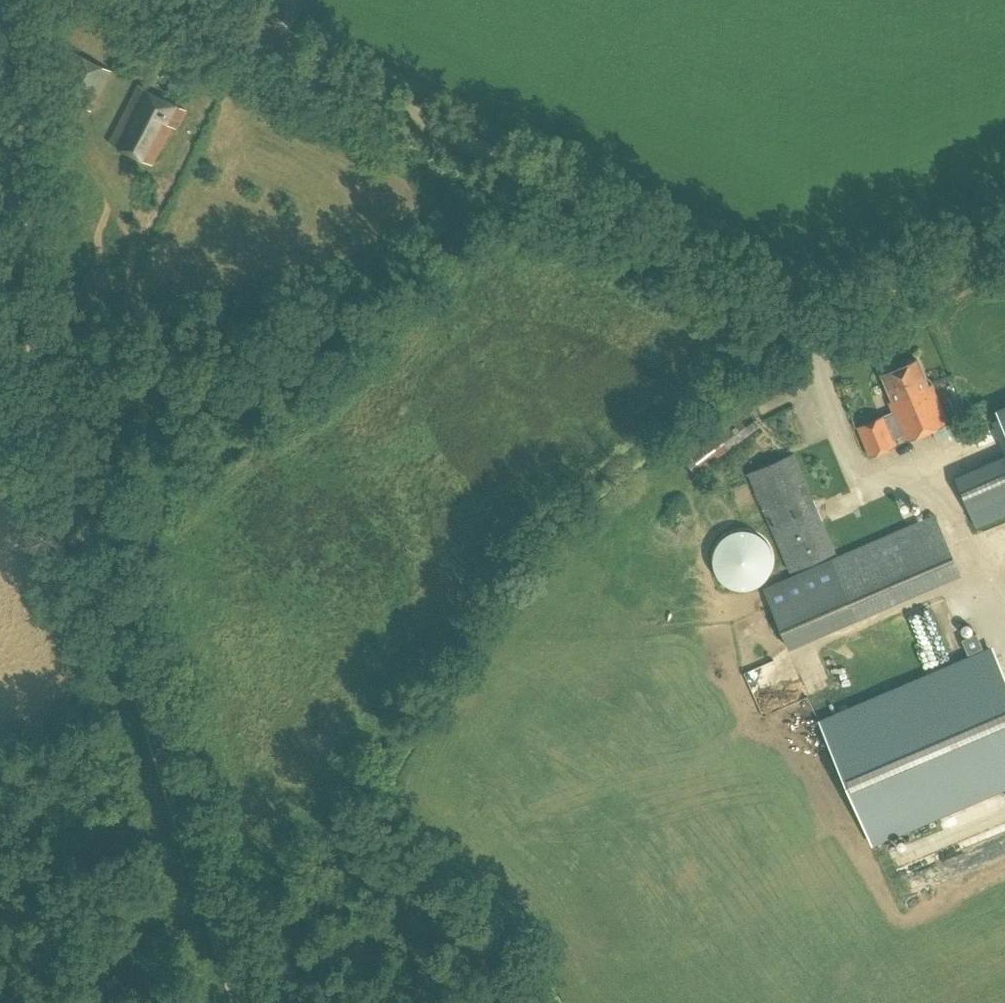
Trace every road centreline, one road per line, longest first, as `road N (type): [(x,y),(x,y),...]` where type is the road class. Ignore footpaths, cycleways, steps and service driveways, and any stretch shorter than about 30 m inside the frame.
road 1 (unclassified): [(1004,234),(850,302),(801,308),(185,0)]
road 2 (track): [(235,1002),(40,374)]
road 3 (track): [(40,374),(30,274),(29,0)]

